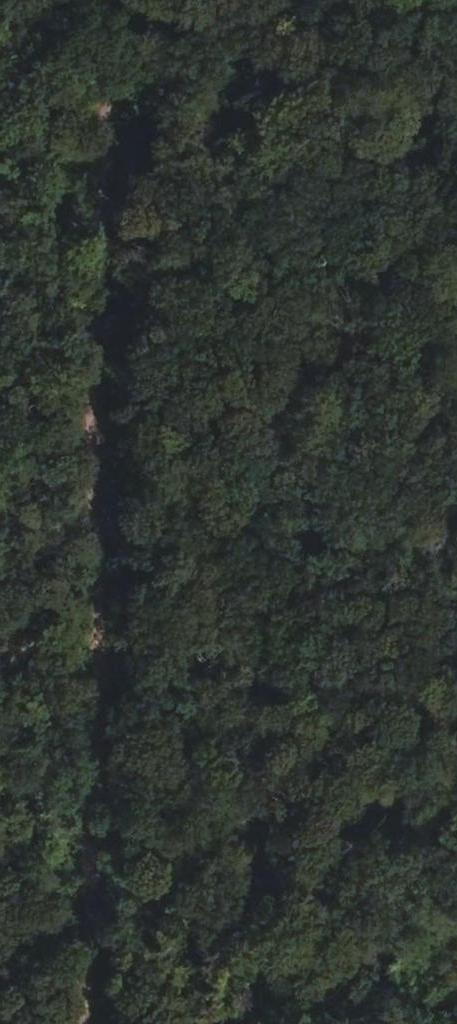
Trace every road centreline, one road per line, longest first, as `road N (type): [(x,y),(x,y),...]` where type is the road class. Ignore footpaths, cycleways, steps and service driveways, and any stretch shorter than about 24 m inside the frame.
road 1 (track): [(110,0),(94,385),(88,1023)]
road 2 (track): [(0,356),(246,429),(456,888)]

